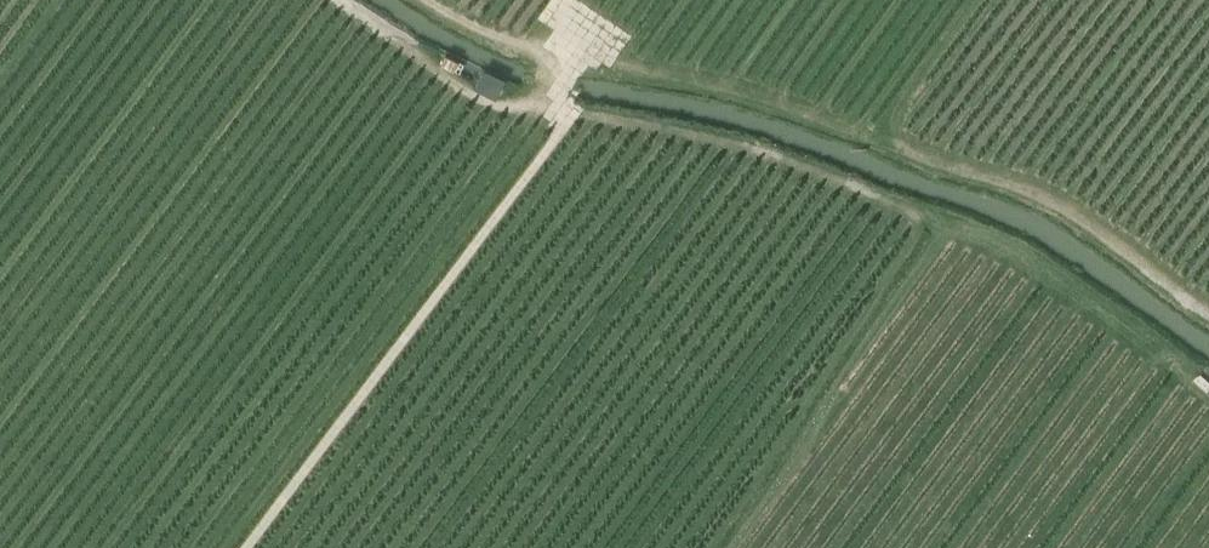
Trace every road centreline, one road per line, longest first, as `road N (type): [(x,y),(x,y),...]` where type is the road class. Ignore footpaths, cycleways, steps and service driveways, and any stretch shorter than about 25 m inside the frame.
road 1 (track): [(561,0),(567,57),(778,103),(1058,208),(1208,315)]
road 2 (track): [(1208,391),(987,244),(852,188),(692,135),(555,113)]
road 3 (track): [(555,113),(554,134),(245,547)]
road 4 (track): [(555,113),(485,101),(338,0)]
road 5 (track): [(422,0),(455,22),(567,57),(555,113)]
road 6 (track): [(871,139),(974,0)]

